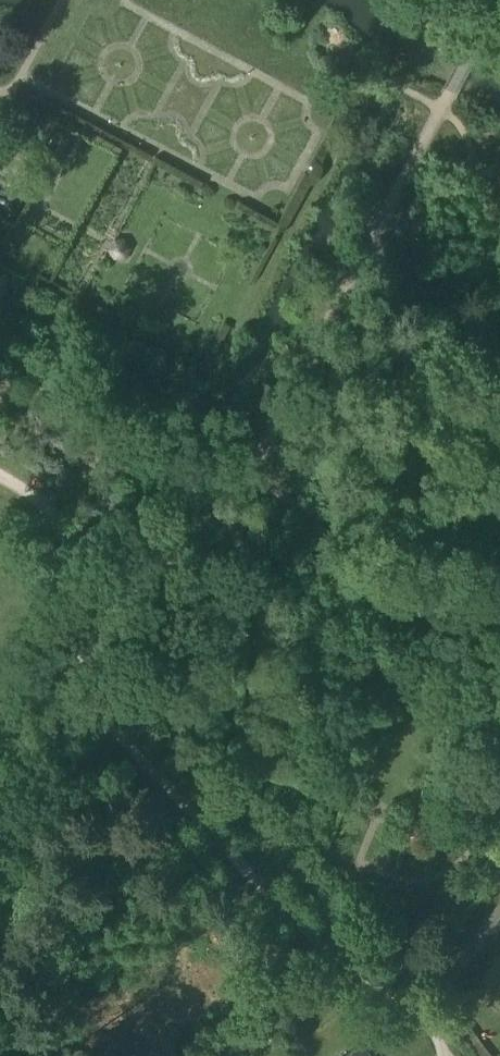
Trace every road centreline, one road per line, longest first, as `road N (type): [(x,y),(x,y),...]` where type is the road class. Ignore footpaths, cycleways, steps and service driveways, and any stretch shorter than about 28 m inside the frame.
road 1 (track): [(231,502),(499,17)]
road 2 (track): [(0,481),(26,495),(68,548),(93,705),(275,903)]
road 3 (track): [(134,424),(499,612)]
road 4 (track): [(218,546),(234,682),(264,760),(373,807)]
road 5 (track): [(499,254),(484,247),(440,130)]
road 6 (track): [(208,497),(237,510),(239,528),(227,543),(209,545),(194,535),(197,504)]
road 7 (track): [(68,548),(191,527)]

